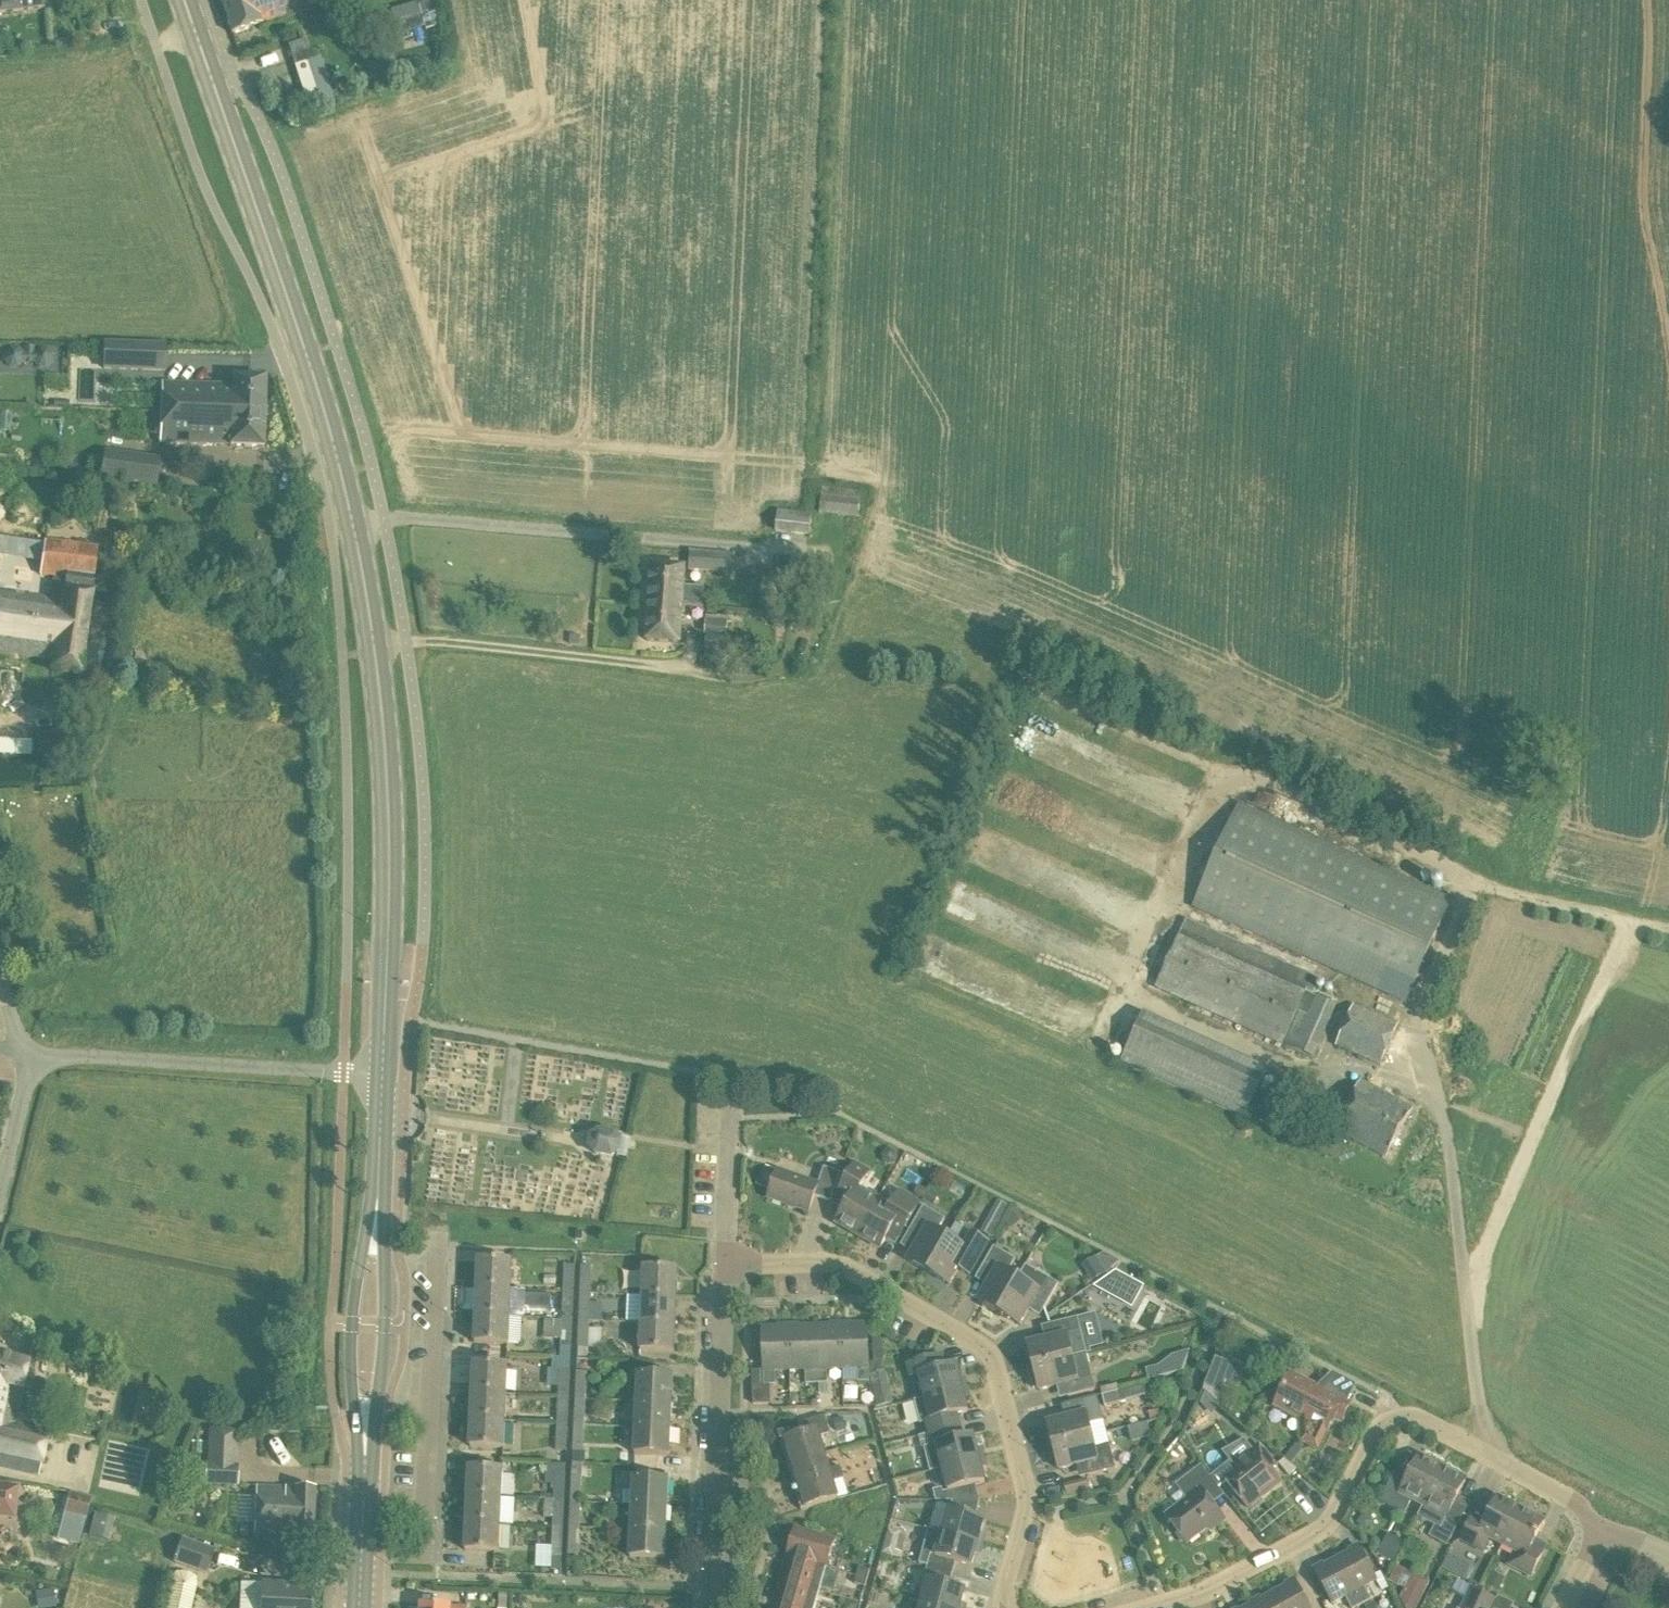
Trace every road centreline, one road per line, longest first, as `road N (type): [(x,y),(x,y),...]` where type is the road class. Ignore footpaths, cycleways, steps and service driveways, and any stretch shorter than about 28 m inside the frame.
road 1 (primary): [(382,1074),(388,880),(377,645),(342,459),(307,337),(190,0)]
road 2 (residential): [(1004,1597),(1029,1515),(1027,1473),(984,1342),(819,1266),(729,1273)]
road 3 (residential): [(1193,1595),(1330,1523),(1368,1442),(1397,1413),(1415,1415),(1569,1498),(1599,1530)]
road 4 (residential): [(0,1199),(37,1074),(70,1057),(382,1074)]
road 5 (residential): [(364,1554),(436,1557),(451,1242)]
road 6 (primary): [(383,1136),(356,1296),(366,1515)]
road 7 (primary): [(366,1515),(388,1316),(383,1136)]
road 8 (residential): [(717,1607),(729,1273)]
road 9 (residential): [(729,1273),(730,1089)]

